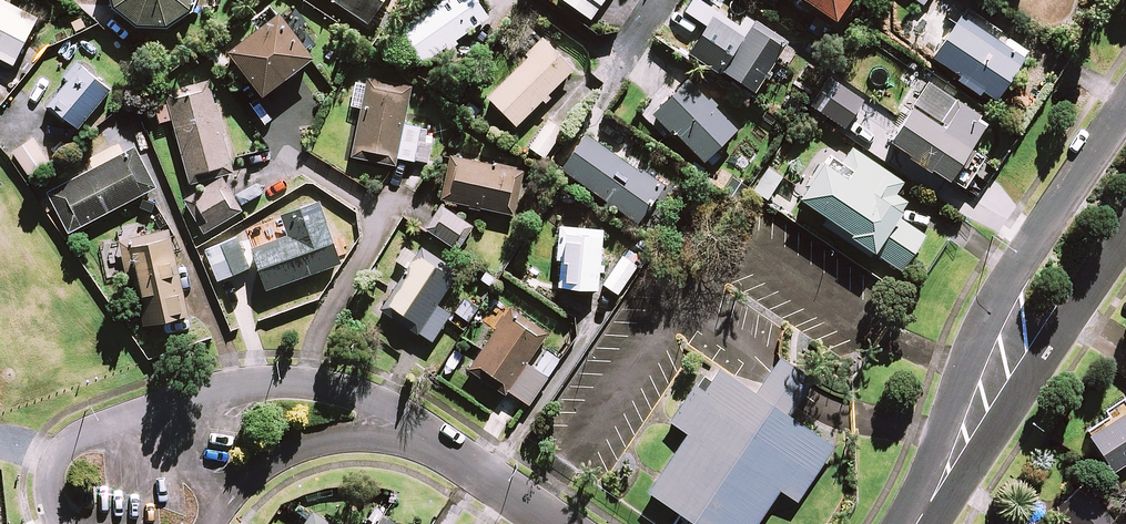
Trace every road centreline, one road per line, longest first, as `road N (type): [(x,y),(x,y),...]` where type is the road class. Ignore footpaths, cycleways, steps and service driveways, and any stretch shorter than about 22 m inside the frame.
road 1 (residential): [(1003,366),(1009,282),(1125,107)]
road 2 (residential): [(155,418),(301,387),(360,400),(425,440)]
road 3 (residential): [(425,440),(293,458),(245,488),(226,513)]
road 4 (residential): [(1125,236),(1067,323),(1003,366)]
road 5 (residential): [(917,523),(1003,366)]
road 6 (residential): [(68,523),(59,478),(78,448),(155,418)]
road 7 (residential): [(556,523),(425,440)]

